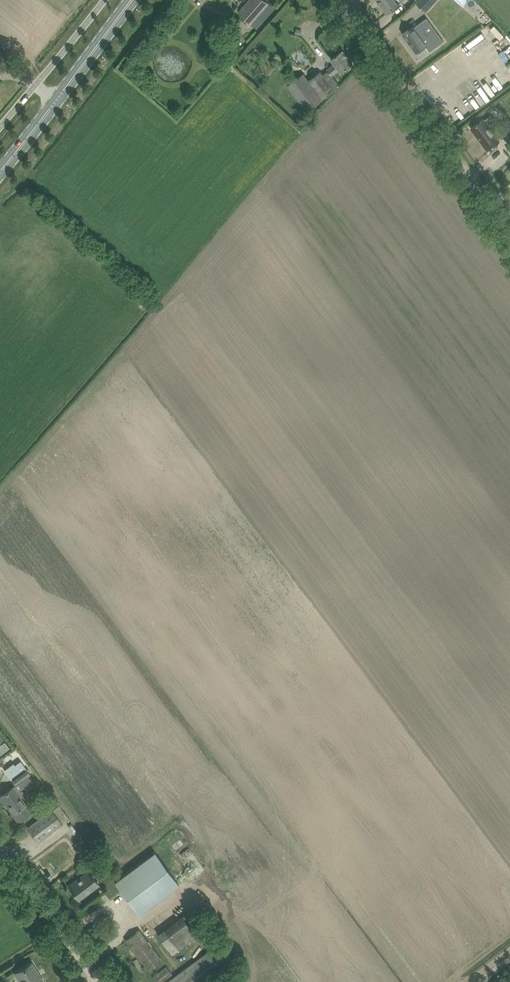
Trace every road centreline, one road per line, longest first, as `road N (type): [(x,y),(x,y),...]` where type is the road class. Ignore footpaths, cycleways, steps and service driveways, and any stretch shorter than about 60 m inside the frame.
road 1 (unclassified): [(509,227),(337,0)]
road 2 (primary): [(0,172),(129,4)]
road 3 (unclassified): [(93,978),(0,852)]

